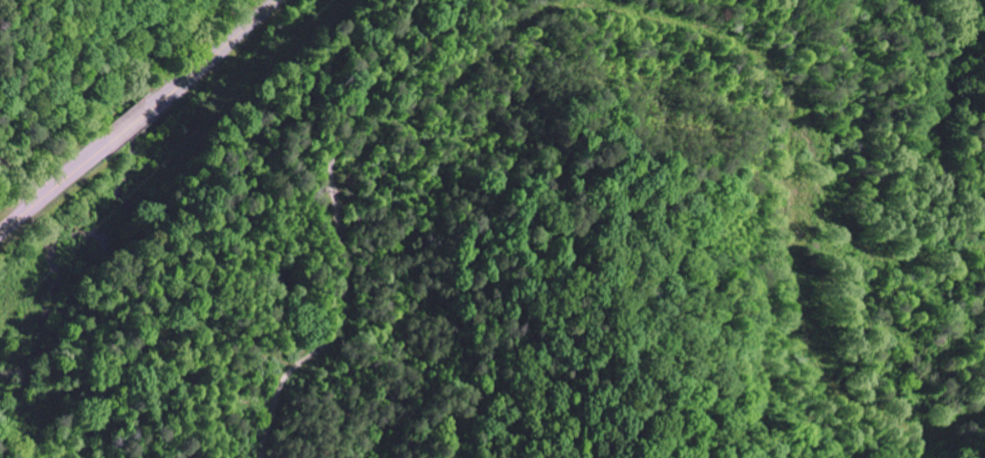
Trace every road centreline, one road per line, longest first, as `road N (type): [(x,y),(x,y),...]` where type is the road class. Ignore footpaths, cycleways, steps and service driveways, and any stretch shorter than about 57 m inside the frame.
road 1 (tertiary): [(0,235),(276,0)]

